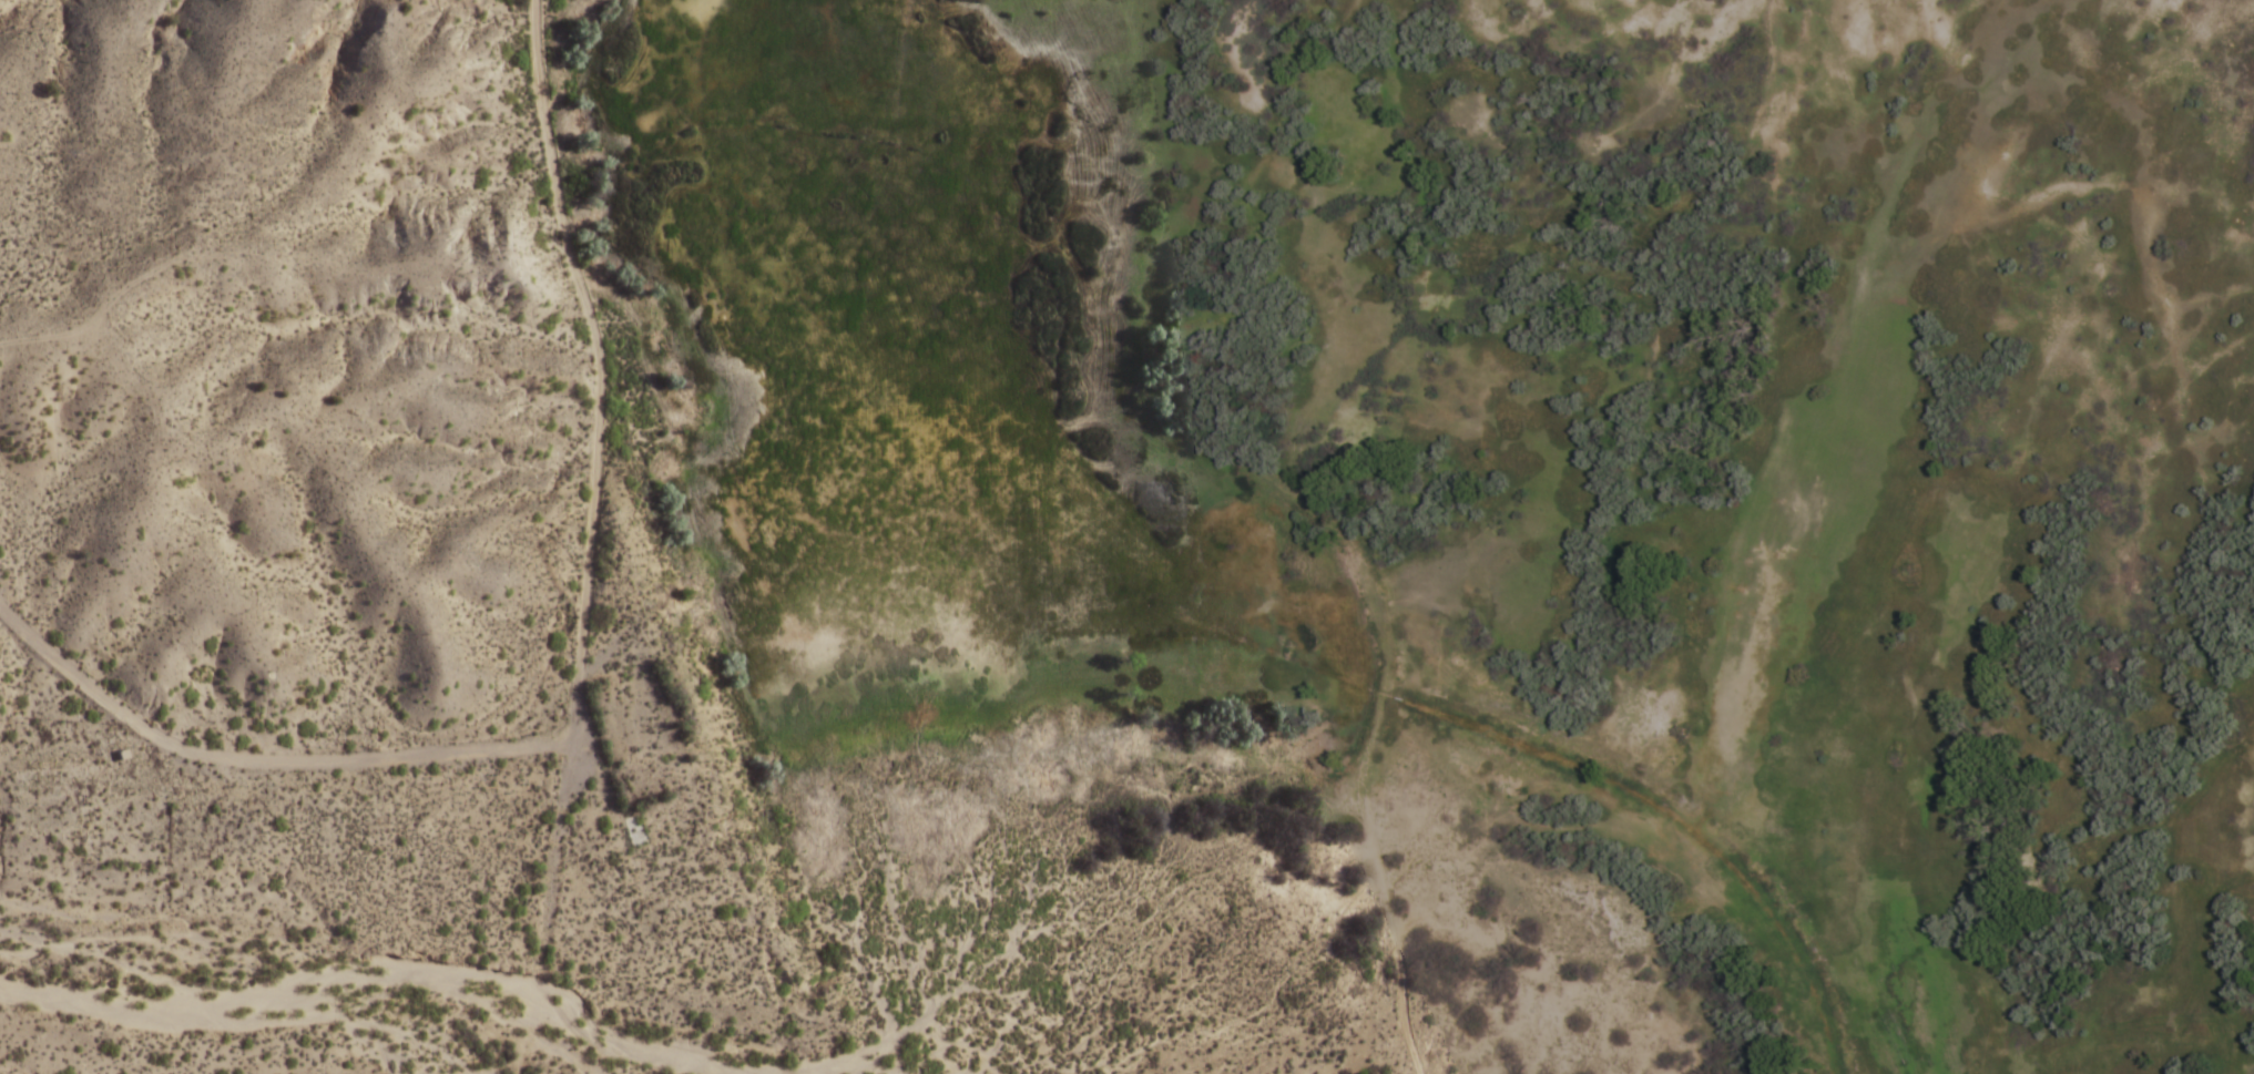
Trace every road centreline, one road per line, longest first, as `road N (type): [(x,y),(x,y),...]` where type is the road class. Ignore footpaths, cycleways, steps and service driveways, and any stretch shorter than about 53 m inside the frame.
road 1 (track): [(518,1073),(572,745)]

